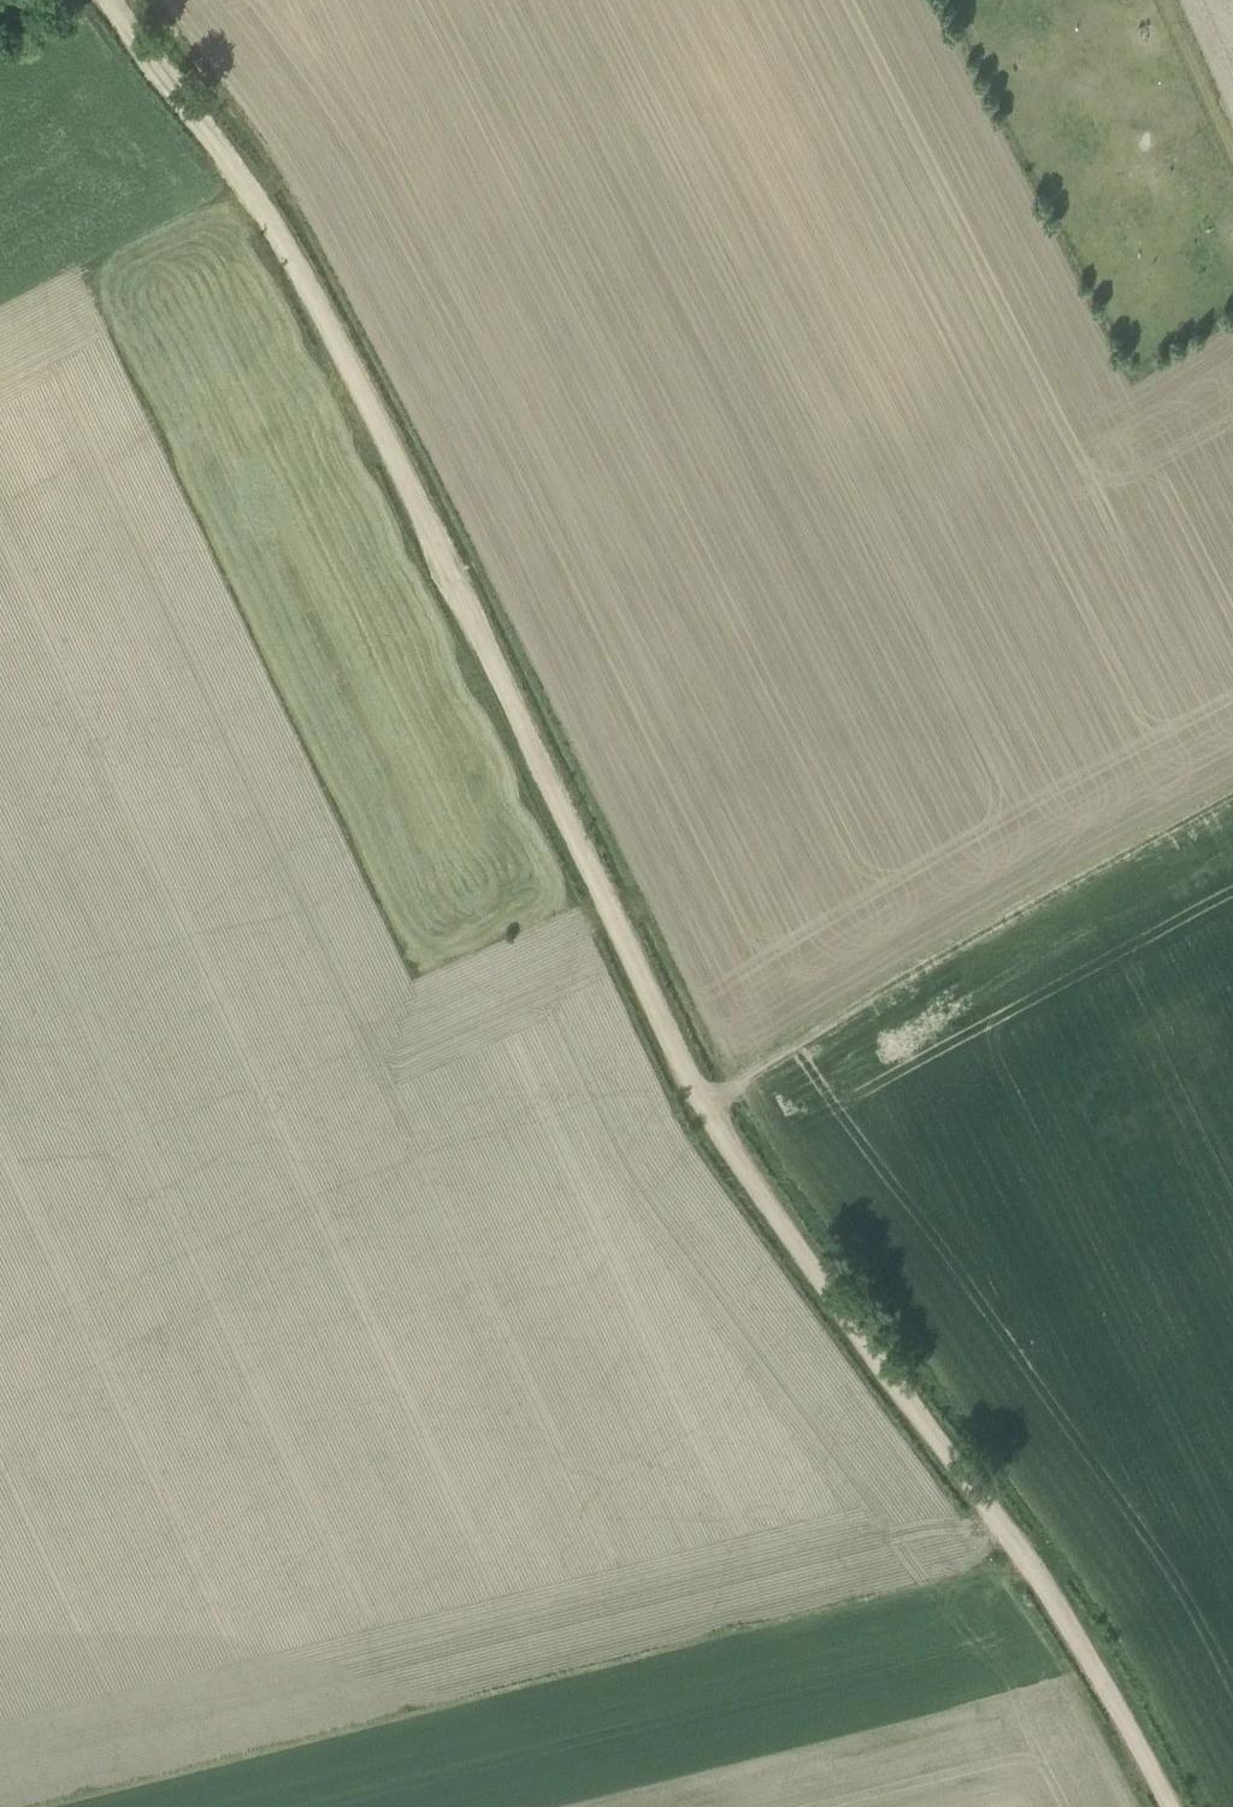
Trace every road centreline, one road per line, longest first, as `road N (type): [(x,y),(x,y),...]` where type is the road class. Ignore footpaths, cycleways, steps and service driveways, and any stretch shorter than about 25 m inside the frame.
road 1 (track): [(106,0),(316,301),(702,1101)]
road 2 (track): [(702,1101),(915,1422),(1074,1636),(1167,1806)]
road 3 (track): [(1232,804),(702,1101)]

